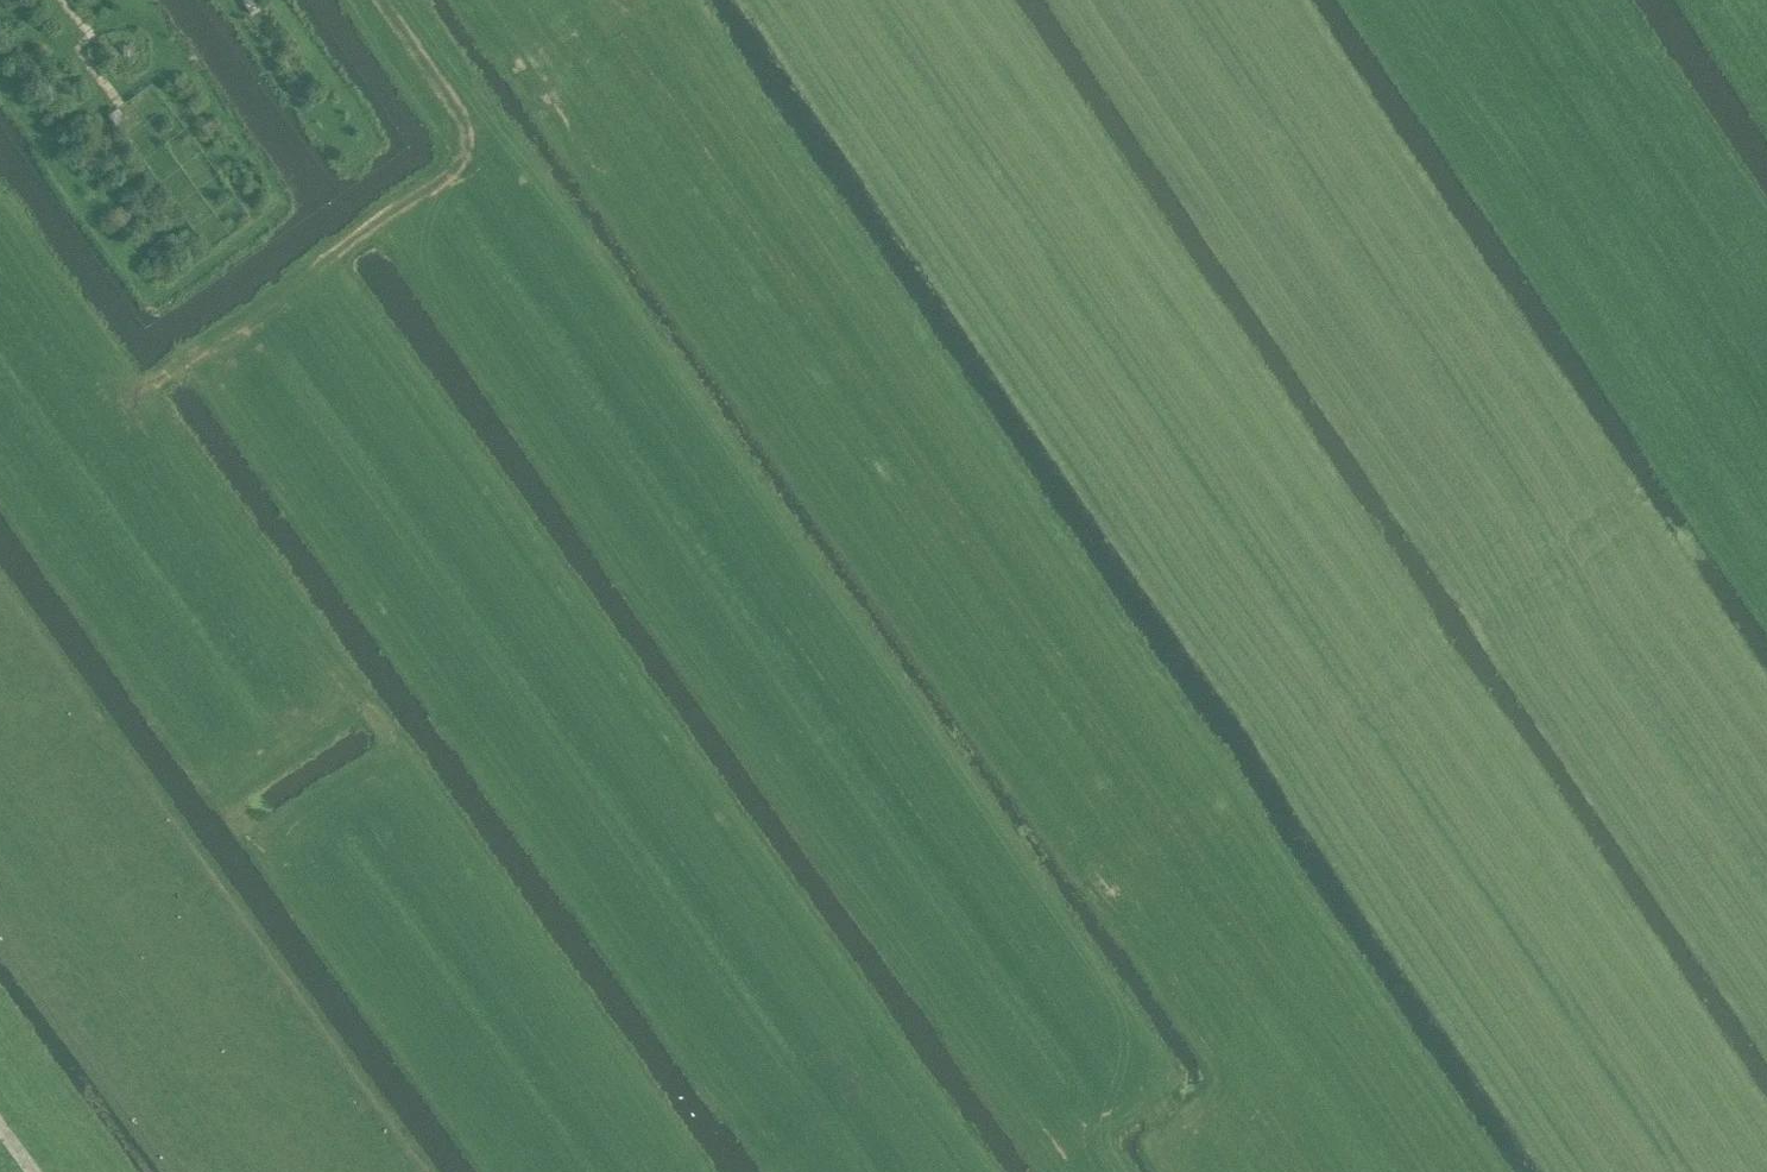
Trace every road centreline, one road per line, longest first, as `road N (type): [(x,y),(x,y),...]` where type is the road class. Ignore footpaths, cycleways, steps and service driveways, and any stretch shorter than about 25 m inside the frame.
road 1 (track): [(1099,1101),(452,174),(482,150),(382,0)]
road 2 (track): [(326,262),(452,174)]
road 3 (track): [(60,0),(87,36),(78,48),(134,118)]

